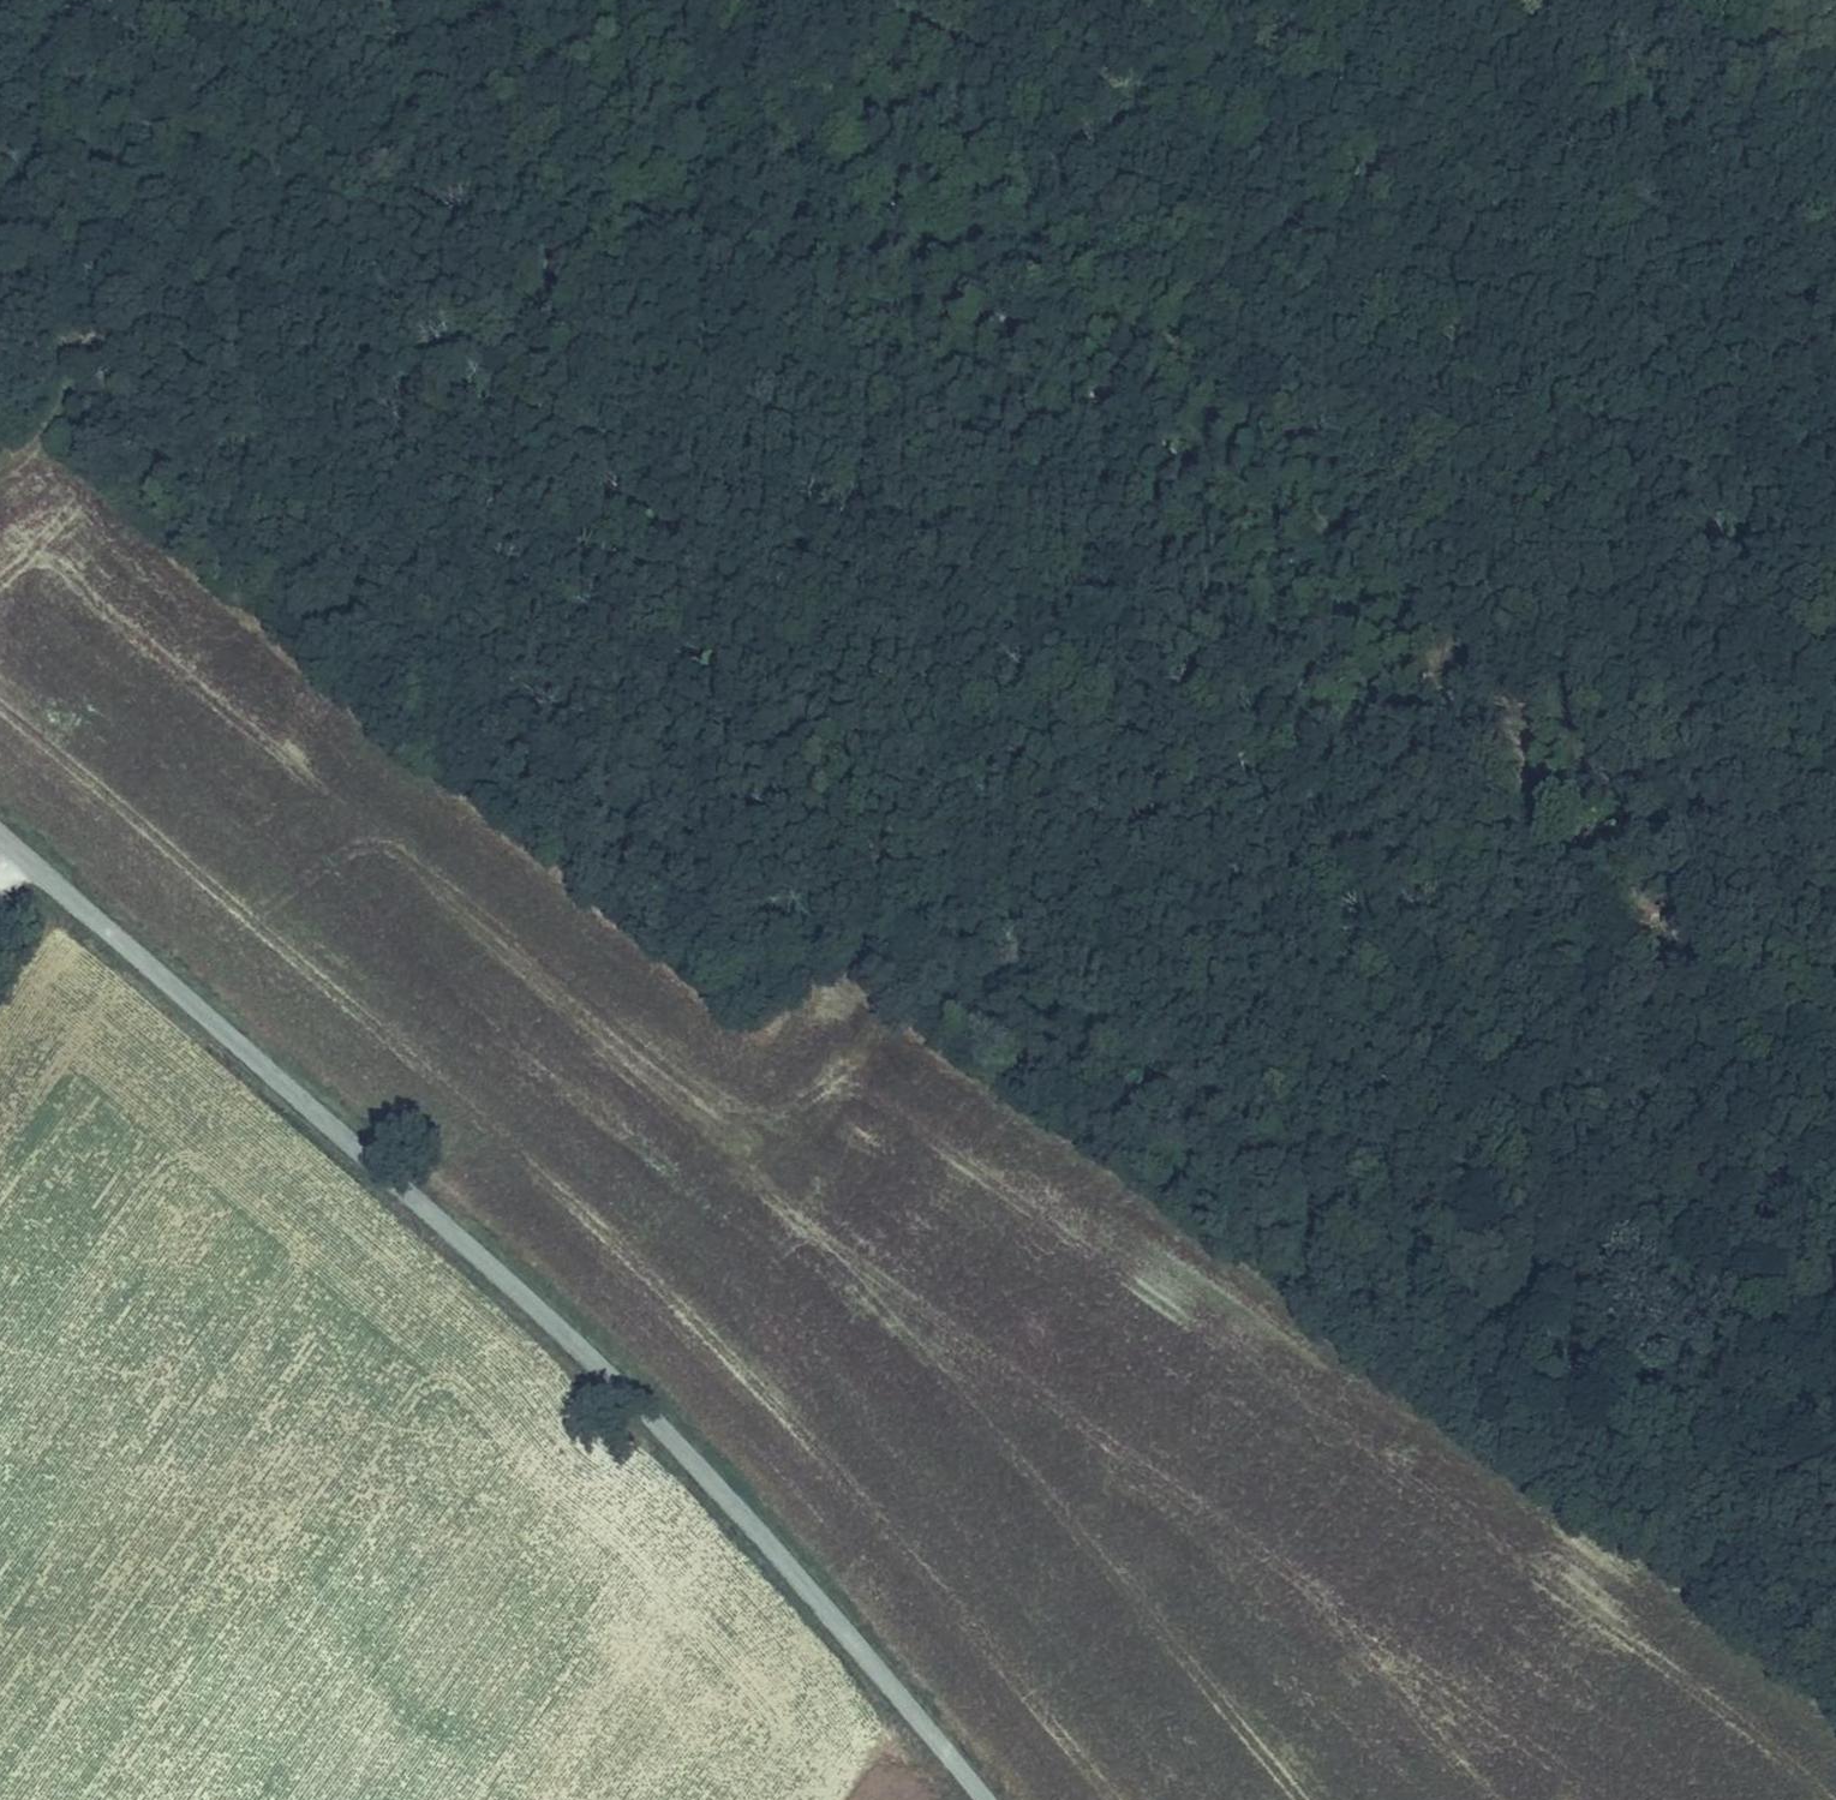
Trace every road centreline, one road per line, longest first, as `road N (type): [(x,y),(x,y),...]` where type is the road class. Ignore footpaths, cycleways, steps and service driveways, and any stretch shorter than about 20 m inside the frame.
road 1 (unclassified): [(0,839),(480,1258),(647,1416),(984,1799)]

